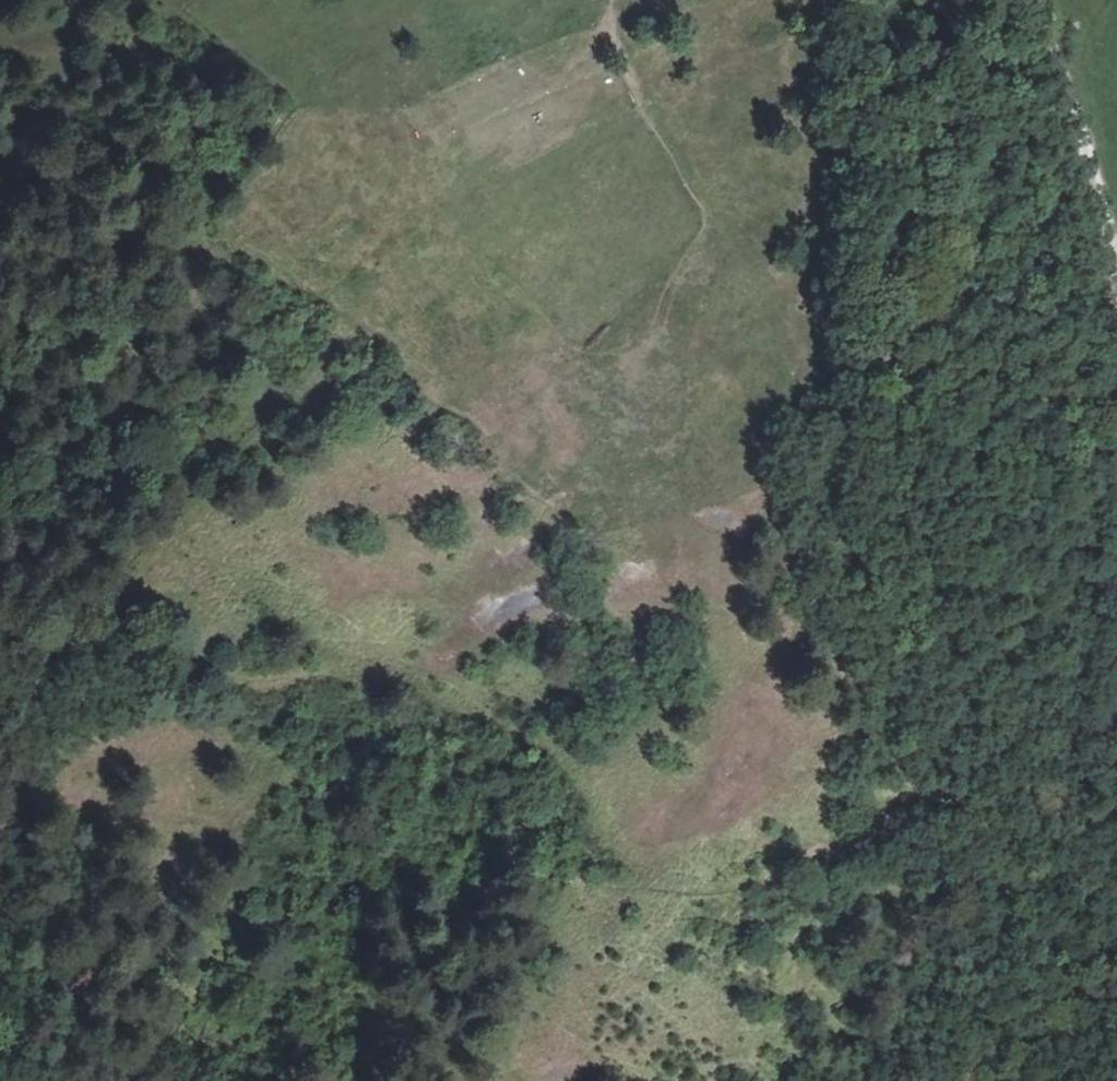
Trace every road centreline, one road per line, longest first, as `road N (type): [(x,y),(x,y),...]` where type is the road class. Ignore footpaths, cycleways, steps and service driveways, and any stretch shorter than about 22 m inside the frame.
road 1 (track): [(1043,0),(1116,255)]

